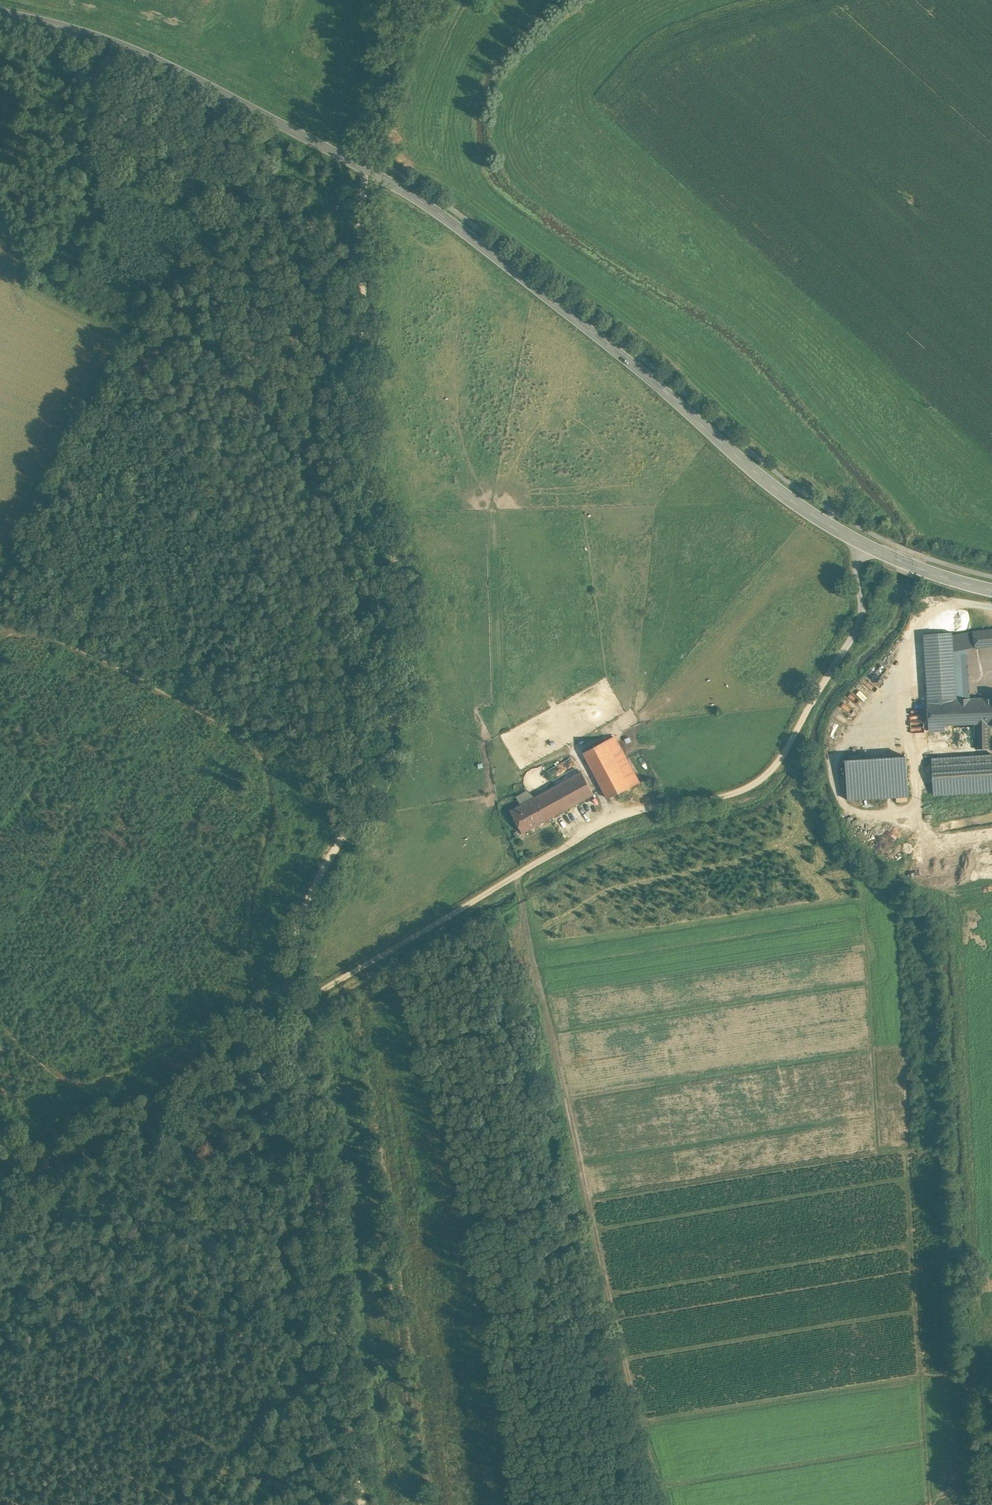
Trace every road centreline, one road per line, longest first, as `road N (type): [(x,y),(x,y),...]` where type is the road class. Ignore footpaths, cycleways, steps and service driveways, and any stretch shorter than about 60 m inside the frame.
road 1 (track): [(369,170),(361,421),(405,594),(395,752),(295,935),(294,1001),(365,1504)]
road 2 (secondary): [(991,589),(896,558),(797,504),(598,336),(394,184),(151,58),(0,13)]
road 3 (track): [(511,877),(669,1504)]
road 4 (track): [(0,1215),(27,1177),(54,1162),(302,1048)]
road 5 (track): [(580,836),(294,1001)]
road 6 (track): [(412,0),(360,165)]

